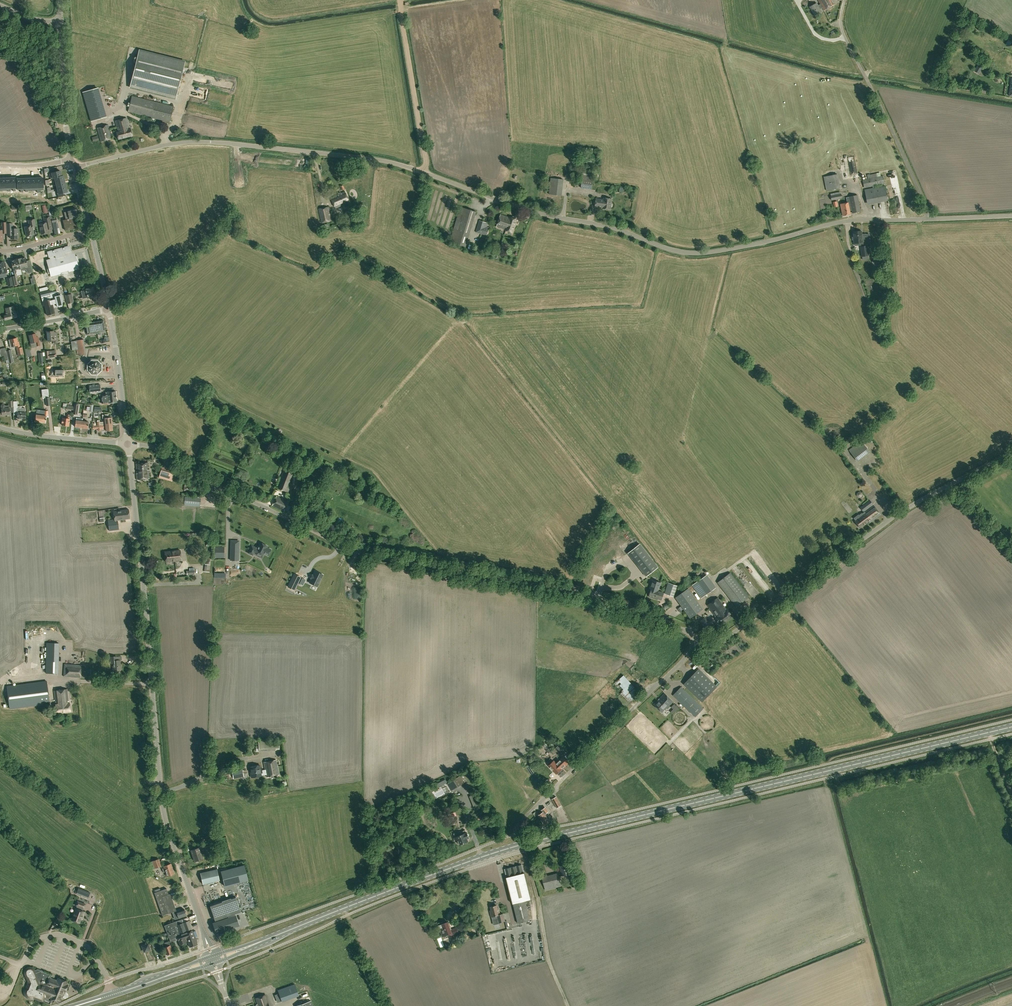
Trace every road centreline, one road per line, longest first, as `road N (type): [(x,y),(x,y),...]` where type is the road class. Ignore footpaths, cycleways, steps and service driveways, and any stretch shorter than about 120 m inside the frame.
road 1 (unclassified): [(1011,216),(851,221),(688,253),(375,159),(199,143),(75,167)]
road 2 (unclassified): [(157,449),(372,560),(581,596),(710,642),(903,511),(1011,452)]
road 3 (primary): [(258,943),(526,844),(1011,729)]
road 4 (tertiary): [(212,957),(162,804),(128,444)]
road 5 (track): [(423,172),(399,0)]
road 6 (unclassified): [(109,981),(92,952),(62,935),(37,940),(22,966),(0,957)]
road 7 (tertiary): [(74,159),(60,21)]
road 8 (unclassified): [(128,444),(0,427)]

